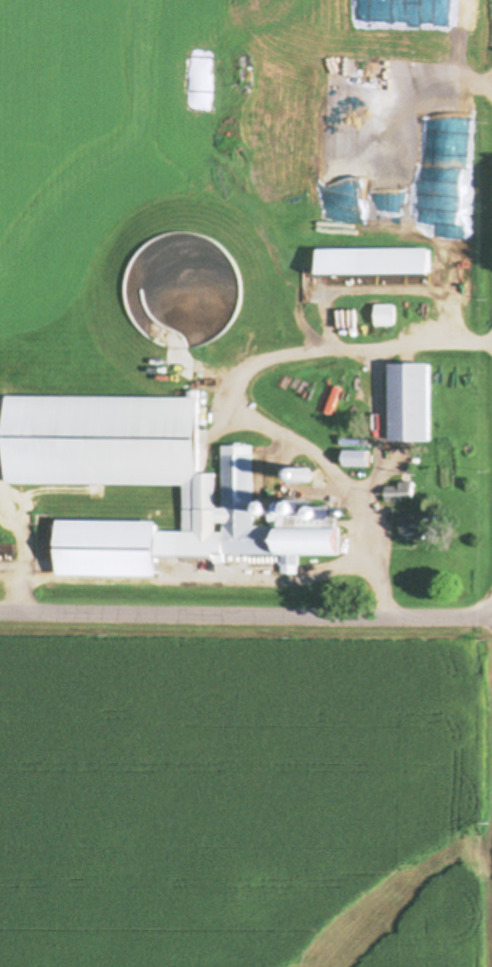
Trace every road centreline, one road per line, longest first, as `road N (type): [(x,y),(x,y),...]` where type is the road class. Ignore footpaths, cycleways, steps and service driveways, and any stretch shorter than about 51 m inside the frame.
road 1 (residential): [(491,612),(0,609)]

